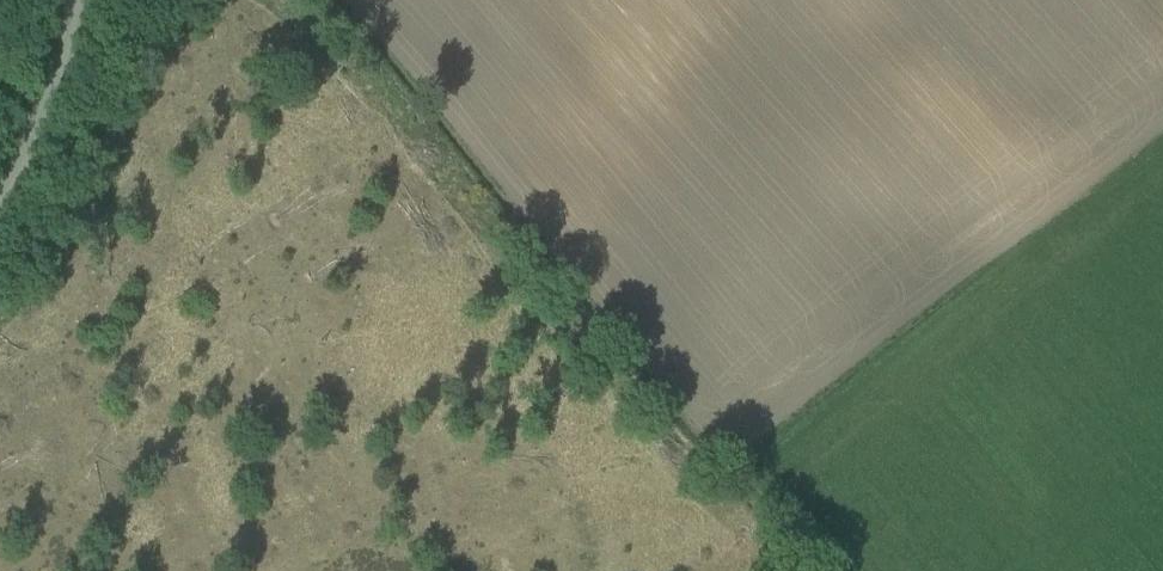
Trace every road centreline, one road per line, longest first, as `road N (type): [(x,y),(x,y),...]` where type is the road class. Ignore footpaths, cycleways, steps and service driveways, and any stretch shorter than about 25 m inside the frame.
road 1 (unclassified): [(0,193),(56,76),(71,0)]

